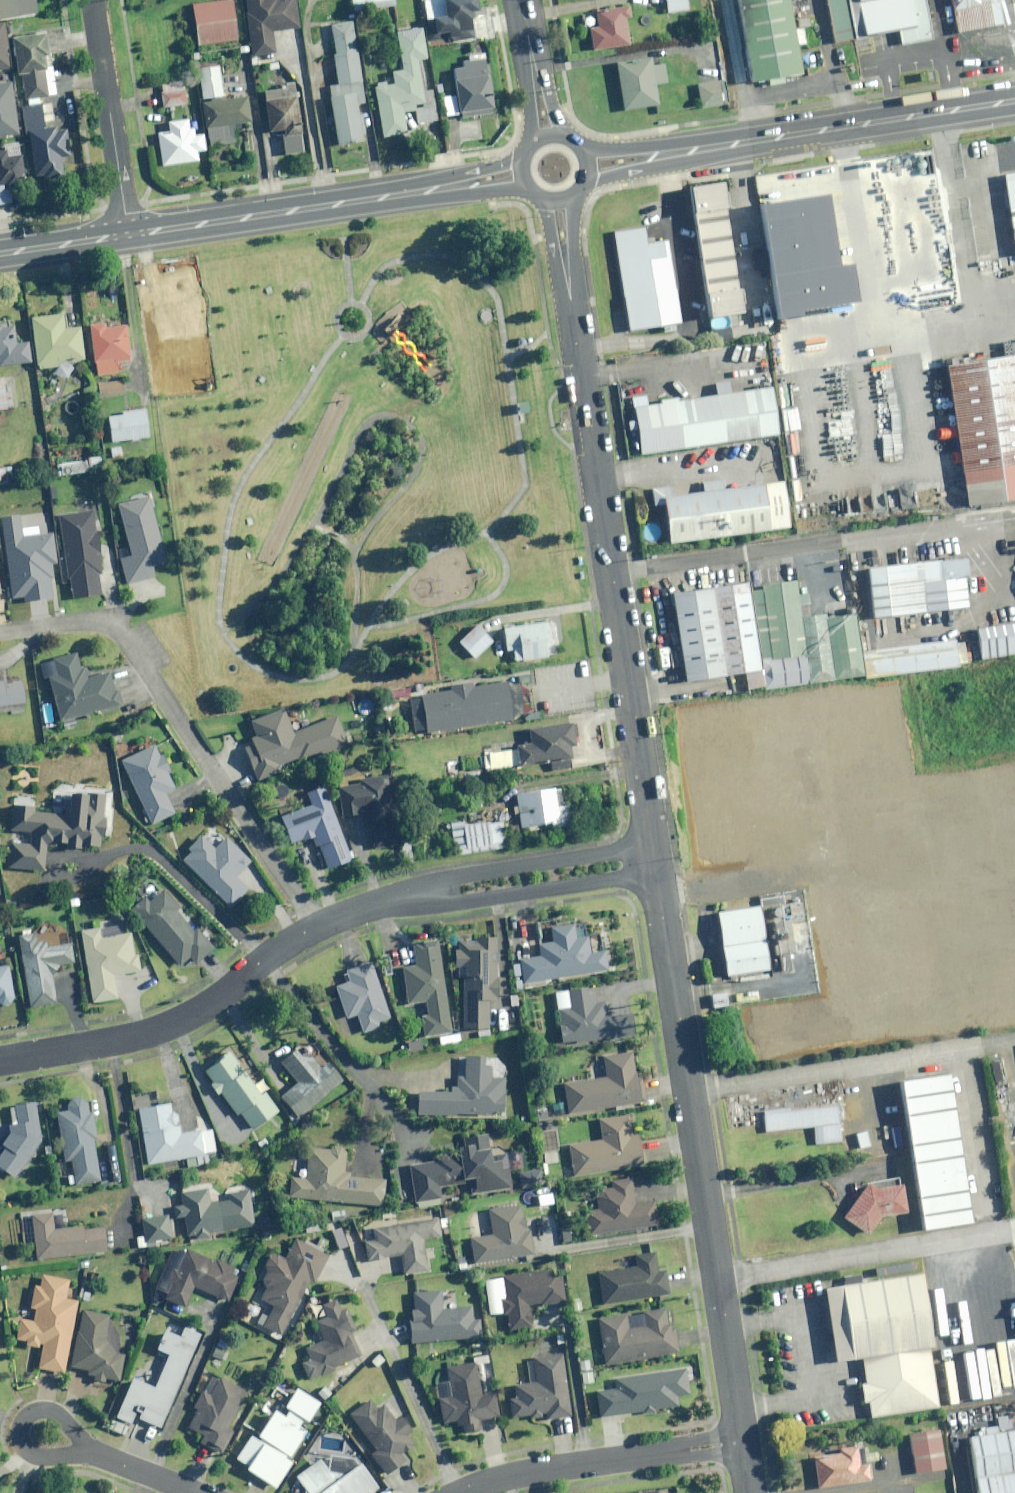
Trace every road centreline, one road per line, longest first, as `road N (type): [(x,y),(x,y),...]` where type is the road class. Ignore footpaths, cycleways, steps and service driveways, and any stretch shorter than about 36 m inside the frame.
road 1 (residential): [(558,198),(655,859)]
road 2 (residential): [(657,874),(739,1441)]
road 3 (residential): [(0,636),(90,625),(119,632),(319,929)]
road 4 (tertiary): [(584,165),(1014,100)]
road 5 (tertiary): [(128,234),(524,177)]
road 6 (residential): [(0,1061),(164,1028),(212,1005),(319,929)]
road 7 (residential): [(457,1492),(507,1475),(739,1441)]
road 8 (residential): [(128,234),(93,0)]
road 9 (residential): [(657,874),(454,900),(439,895)]
road 10 (residential): [(439,895),(655,859)]
road 11 (residential): [(94,1453),(37,1455),(23,1445),(20,1431),(36,1411),(70,1428)]
road 12 (residential): [(527,0),(553,136)]
road 13 (tertiary): [(0,252),(128,234)]
road 14 (residential): [(319,929),(439,895)]

